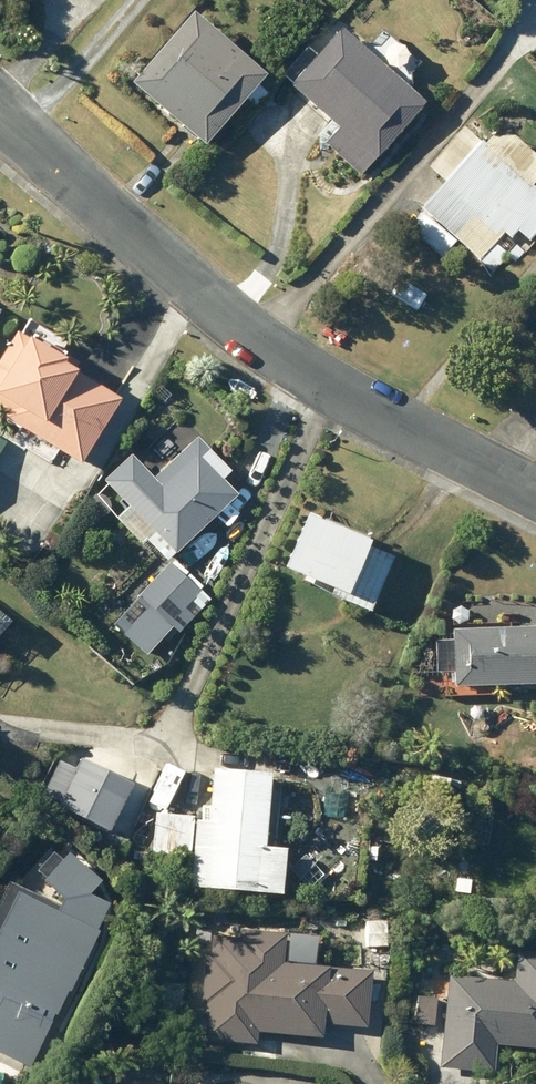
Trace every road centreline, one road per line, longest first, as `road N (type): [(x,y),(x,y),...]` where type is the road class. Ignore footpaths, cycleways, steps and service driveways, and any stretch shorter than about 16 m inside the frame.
road 1 (residential): [(0,117),(198,289),(328,378),(535,495)]

